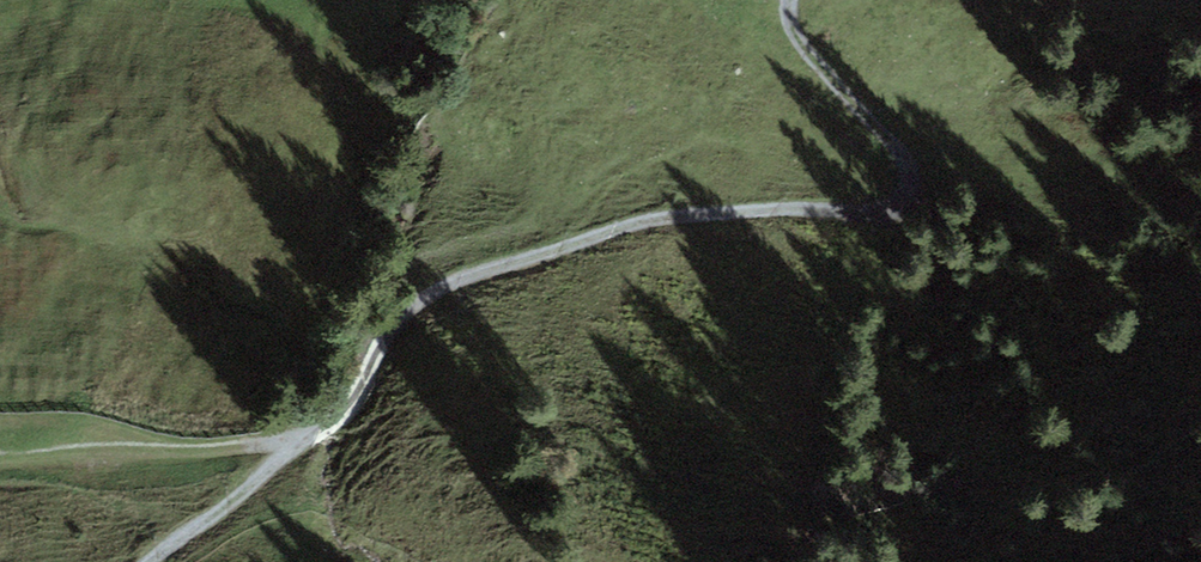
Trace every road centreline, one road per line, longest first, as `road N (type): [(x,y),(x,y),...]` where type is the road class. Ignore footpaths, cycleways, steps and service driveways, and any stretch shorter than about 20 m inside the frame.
road 1 (track): [(140,561),(323,428),(395,324),(451,284),(663,221),(780,206),(877,217),(903,203),(907,172)]
road 2 (track): [(0,458),(182,451),(323,428)]
road 3 (track): [(800,0),(809,48),(907,172)]

